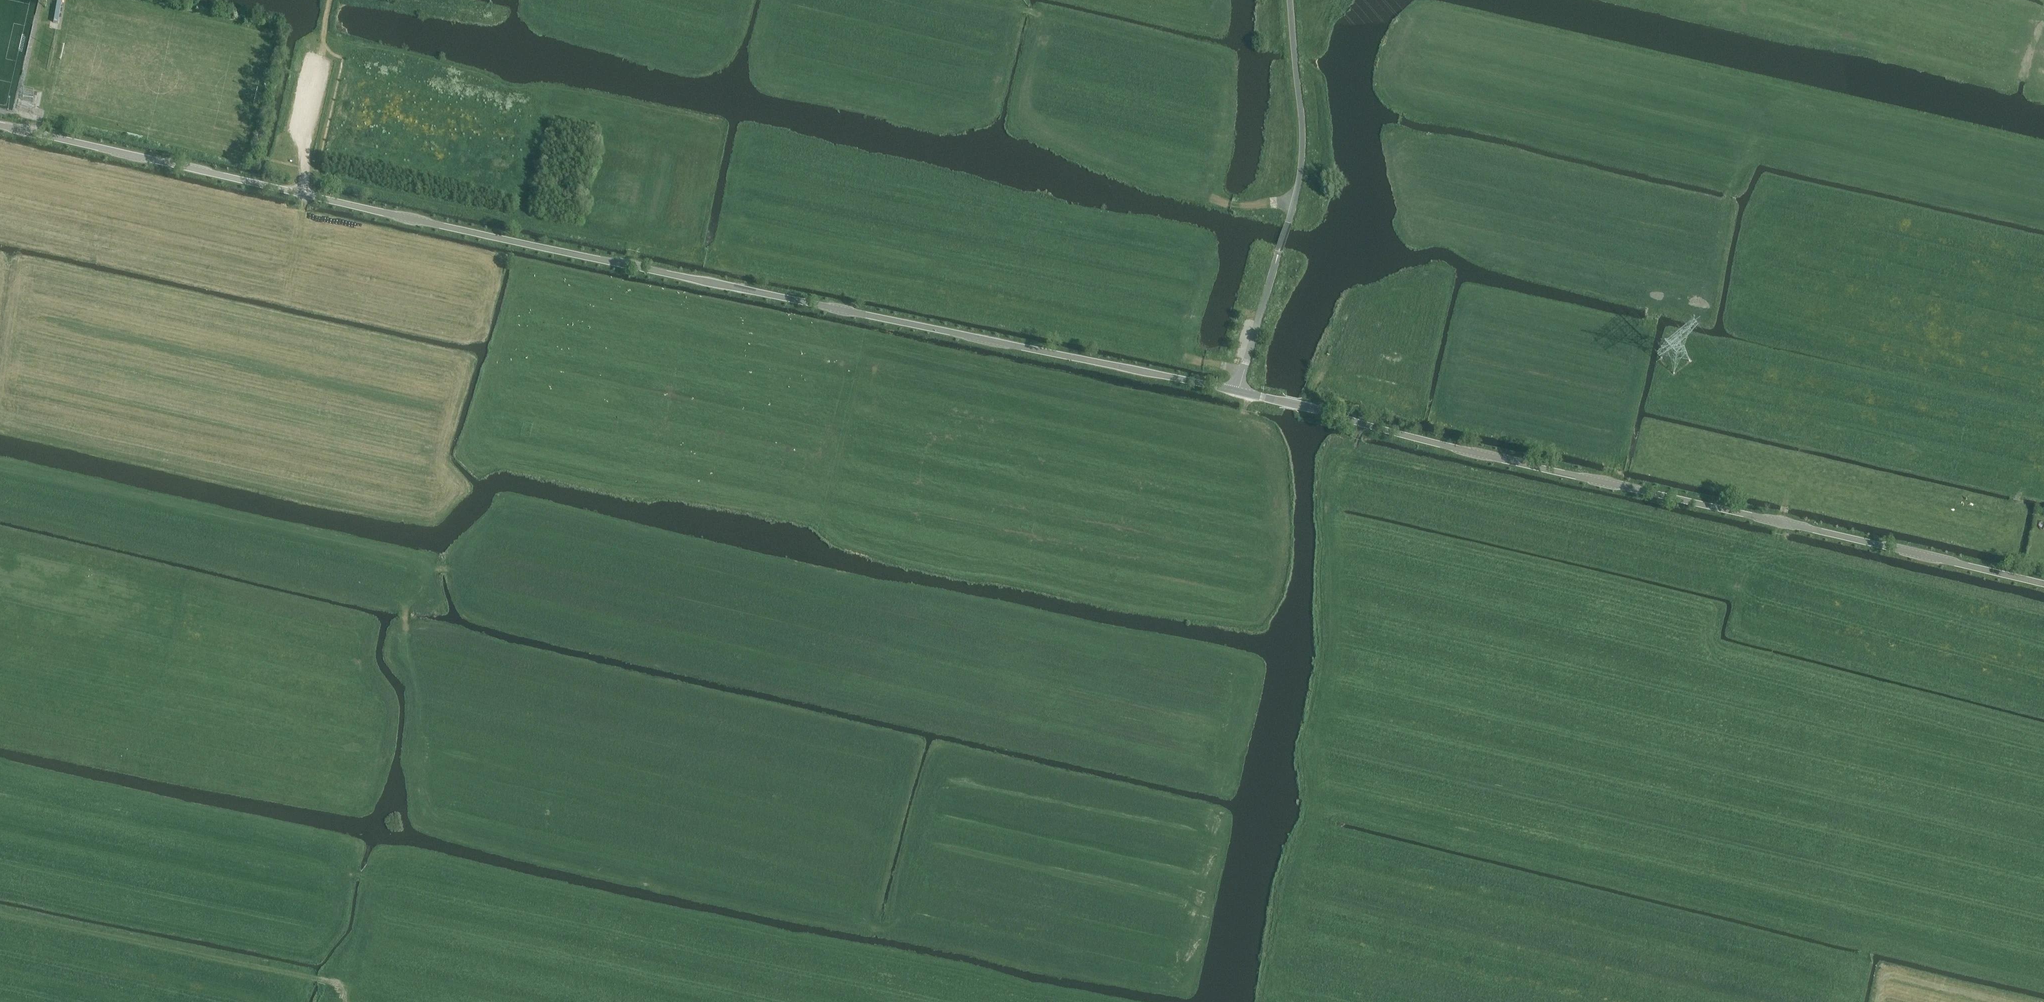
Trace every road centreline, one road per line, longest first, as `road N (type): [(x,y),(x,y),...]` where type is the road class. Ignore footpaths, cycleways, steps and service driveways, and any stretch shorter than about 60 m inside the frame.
road 1 (unclassified): [(2043,582),(1250,393),(0,126)]
road 2 (track): [(1736,175),(1706,301),(1655,307),(1608,483)]
road 3 (track): [(0,911),(328,980),(344,1001)]

